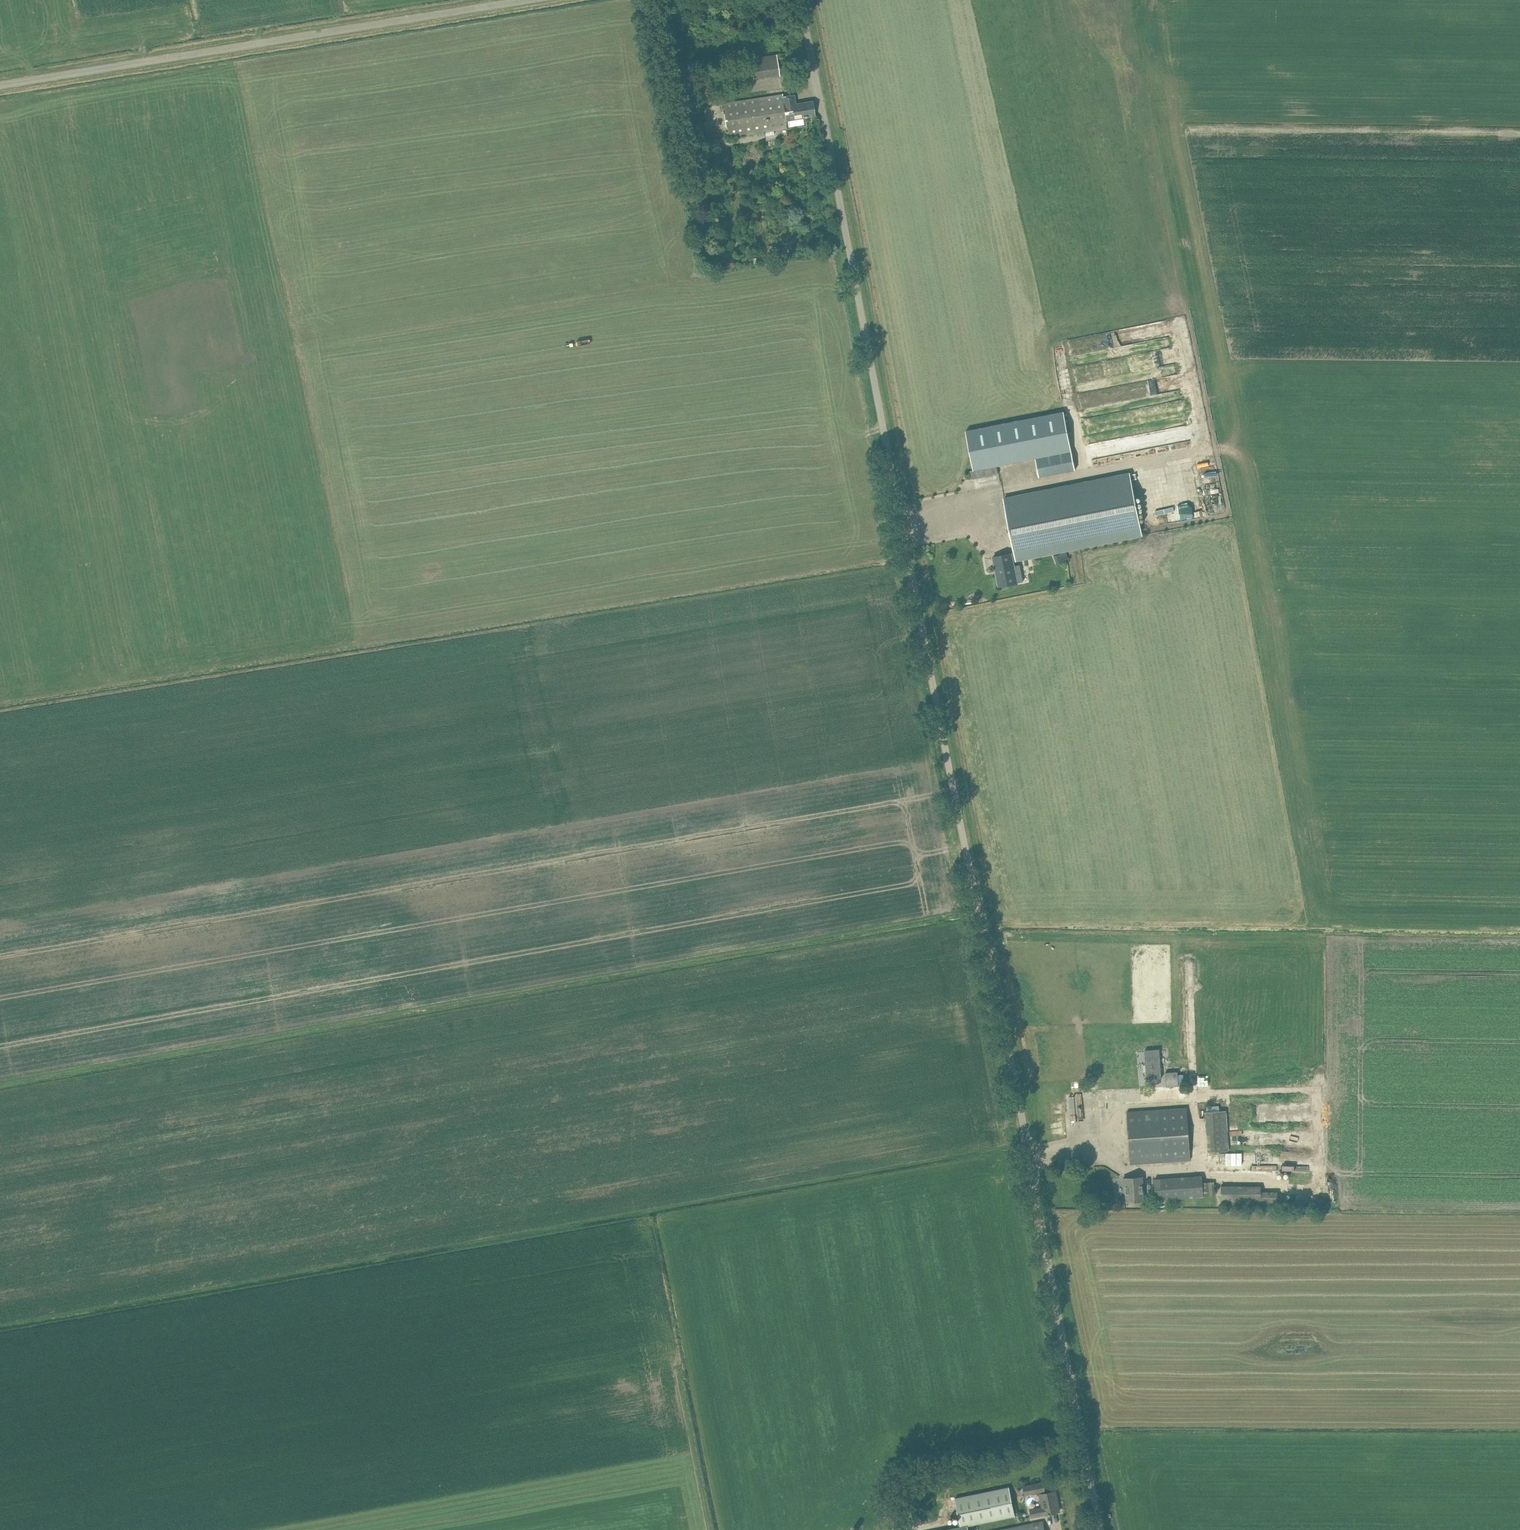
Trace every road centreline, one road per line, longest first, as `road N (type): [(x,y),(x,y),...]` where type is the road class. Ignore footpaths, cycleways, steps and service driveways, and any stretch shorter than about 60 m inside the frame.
road 1 (unclassified): [(1106,1529),(799,0)]
road 2 (unclassified): [(0,85),(525,0)]

